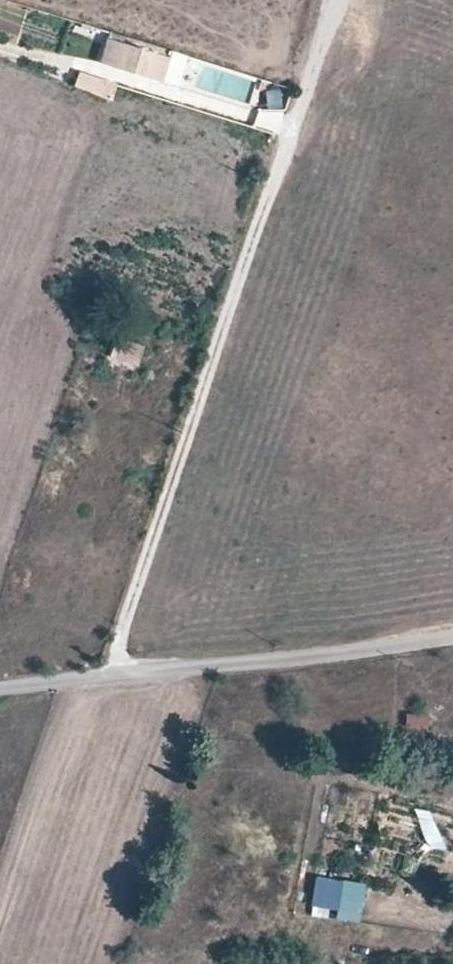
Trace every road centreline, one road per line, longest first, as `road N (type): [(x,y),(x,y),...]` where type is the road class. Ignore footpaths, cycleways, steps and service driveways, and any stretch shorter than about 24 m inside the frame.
road 1 (track): [(335,0),(104,678)]
road 2 (unclassified): [(452,641),(0,690)]

